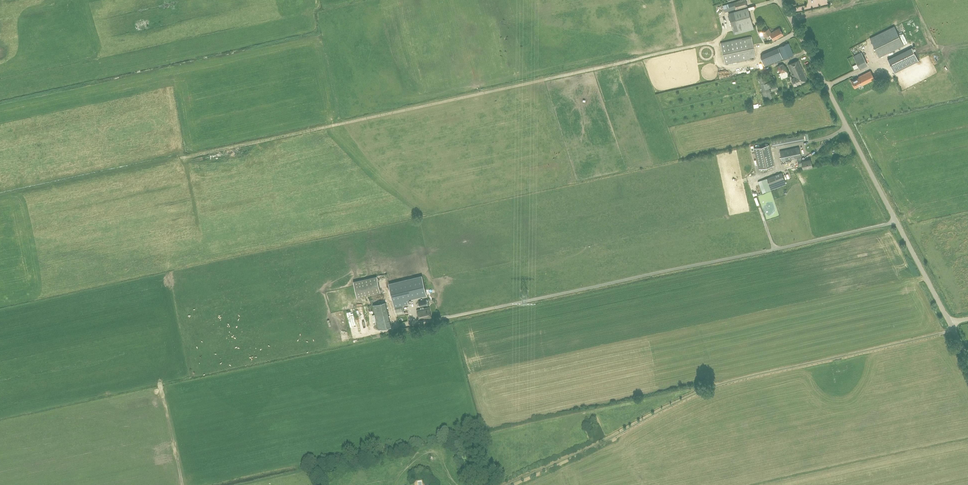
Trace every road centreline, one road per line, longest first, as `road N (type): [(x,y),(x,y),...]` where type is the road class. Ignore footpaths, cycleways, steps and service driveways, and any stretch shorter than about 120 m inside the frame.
road 1 (track): [(182,157),(717,41)]
road 2 (unclassified): [(950,324),(780,0)]

